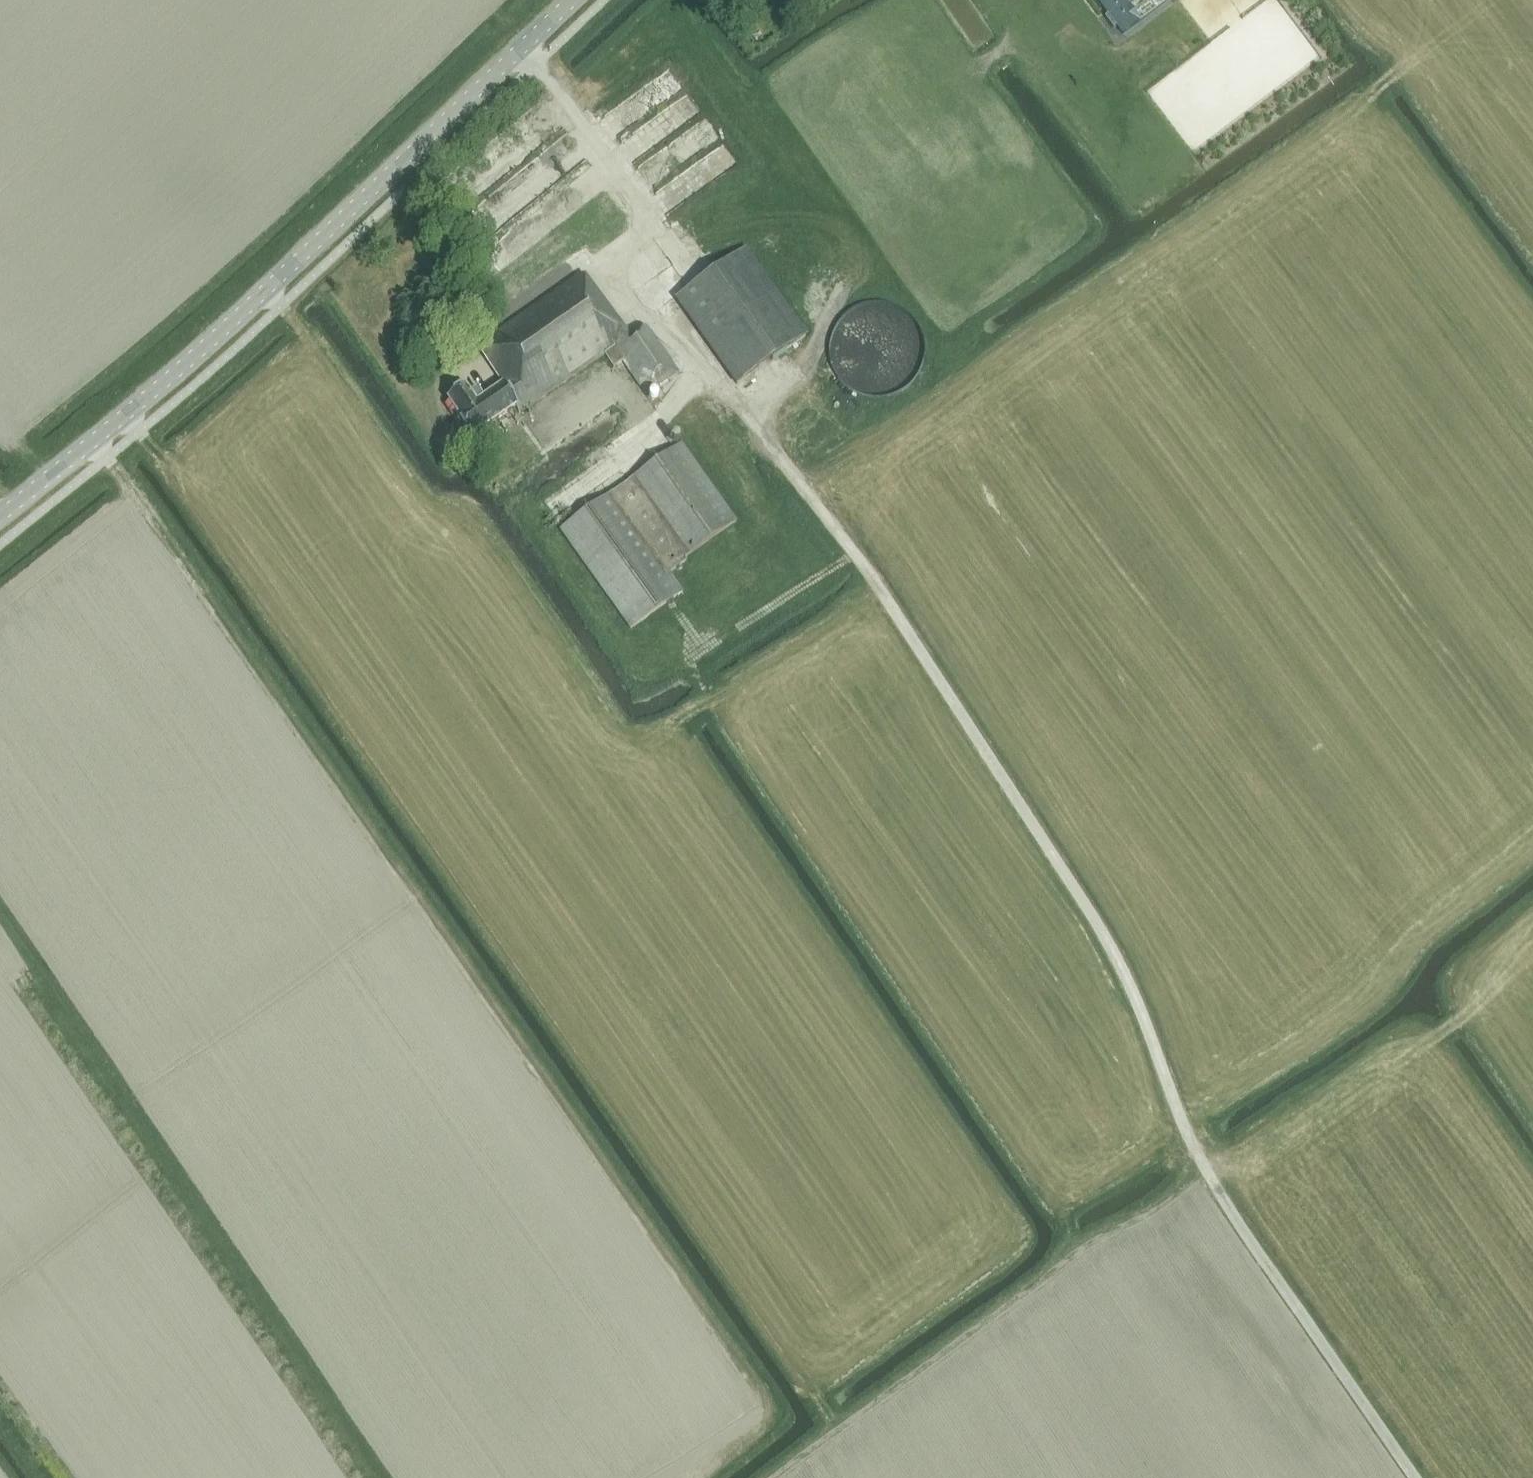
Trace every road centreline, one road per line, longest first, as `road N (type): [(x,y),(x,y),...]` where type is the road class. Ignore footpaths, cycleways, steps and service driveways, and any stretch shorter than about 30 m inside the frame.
road 1 (tertiary): [(0,516),(205,347),(571,0)]

